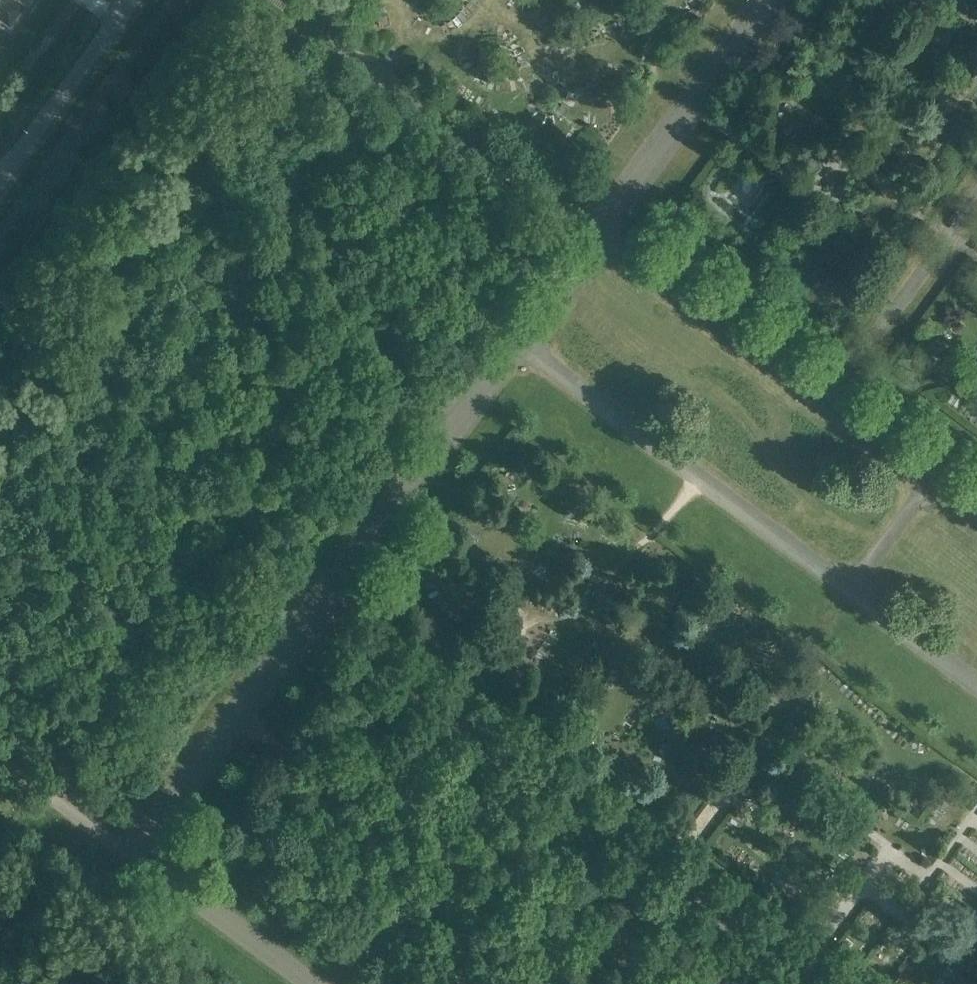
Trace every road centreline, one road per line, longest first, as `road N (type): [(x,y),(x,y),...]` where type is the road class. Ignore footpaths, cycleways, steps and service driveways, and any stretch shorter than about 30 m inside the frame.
road 1 (unclassified): [(0,181),(132,0)]

